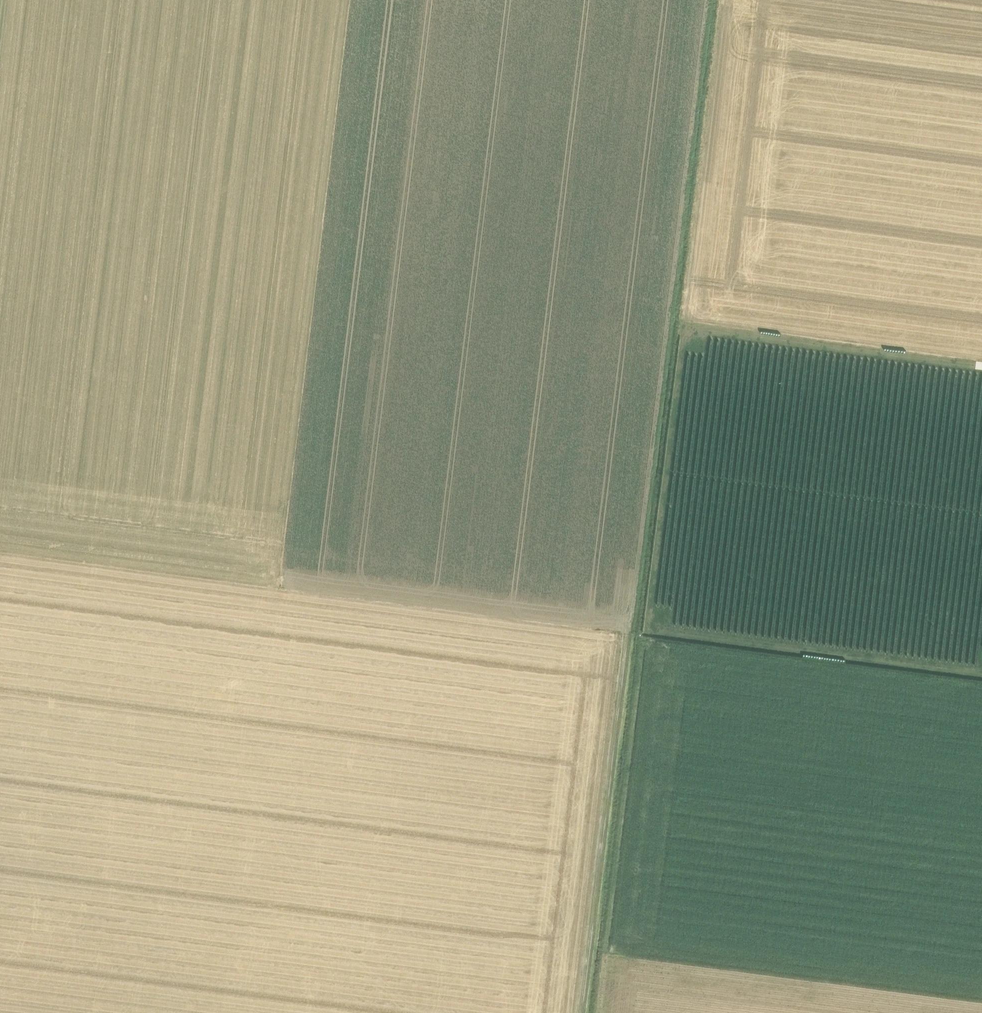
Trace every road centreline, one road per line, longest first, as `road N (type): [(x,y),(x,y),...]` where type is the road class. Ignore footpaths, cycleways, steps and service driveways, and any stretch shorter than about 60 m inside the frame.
road 1 (track): [(627,637),(580,1012)]

